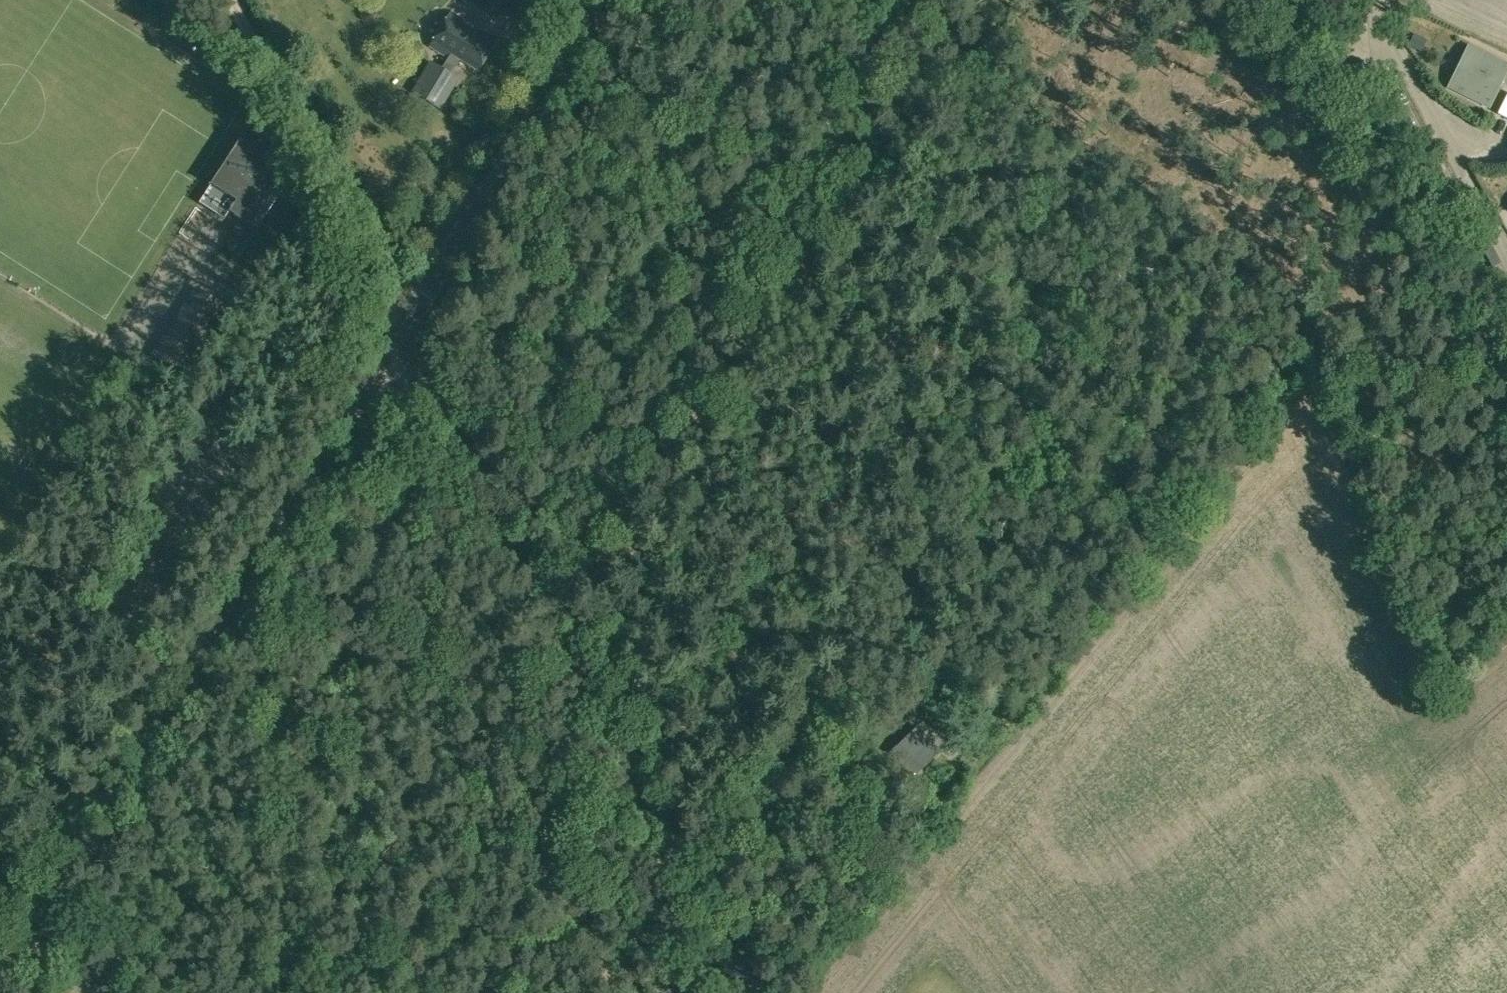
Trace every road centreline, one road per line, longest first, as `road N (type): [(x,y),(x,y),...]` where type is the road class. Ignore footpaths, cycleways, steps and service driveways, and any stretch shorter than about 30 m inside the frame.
road 1 (tertiary): [(0,981),(398,326)]
road 2 (tertiary): [(753,992),(398,326)]
road 3 (tertiary): [(398,326),(603,0)]
road 4 (track): [(398,326),(239,0)]
road 5 (track): [(1495,230),(1370,0)]

